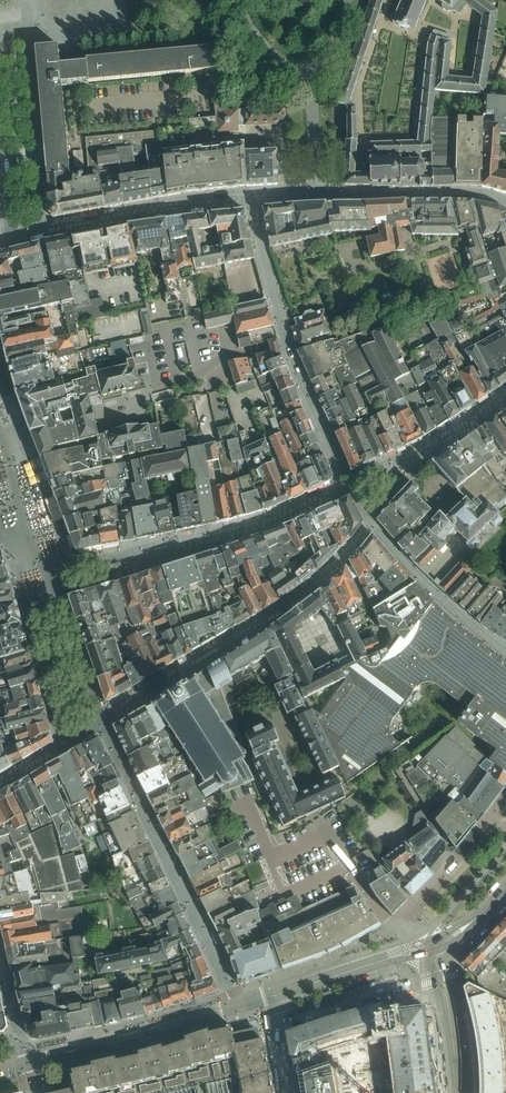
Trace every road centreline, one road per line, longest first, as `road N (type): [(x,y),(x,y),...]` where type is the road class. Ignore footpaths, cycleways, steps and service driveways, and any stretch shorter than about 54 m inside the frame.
road 1 (unclassified): [(370,522),(289,349),(253,199)]
road 2 (unclassified): [(0,1071),(285,992)]
road 3 (unclassified): [(253,199),(10,239)]
road 4 (residential): [(505,656),(434,595),(370,522)]
road 5 (residential): [(317,195),(471,194),(505,202)]
road 6 (residential): [(386,960),(394,983),(292,1016),(285,992)]
road 7 (tertiary): [(460,1092),(442,941)]
road 8 (tertiary): [(426,948),(442,1092)]

